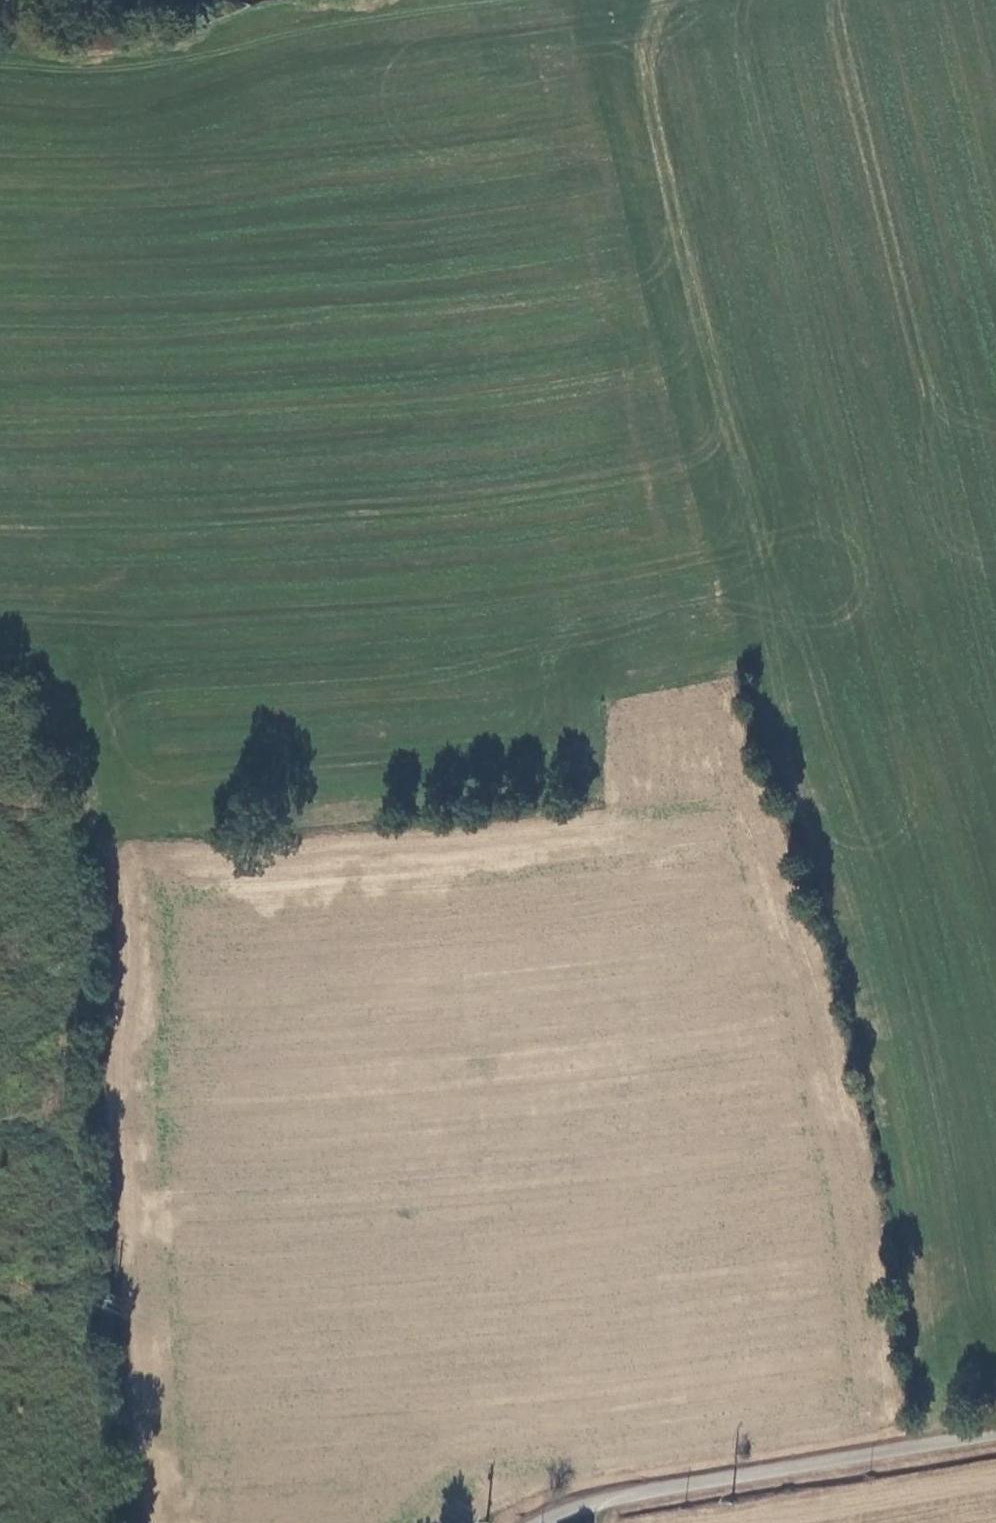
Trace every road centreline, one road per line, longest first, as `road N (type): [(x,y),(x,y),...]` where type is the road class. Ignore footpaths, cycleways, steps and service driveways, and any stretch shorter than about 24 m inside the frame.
road 1 (unclassified): [(539,1522),(575,1508),(995,1431)]

